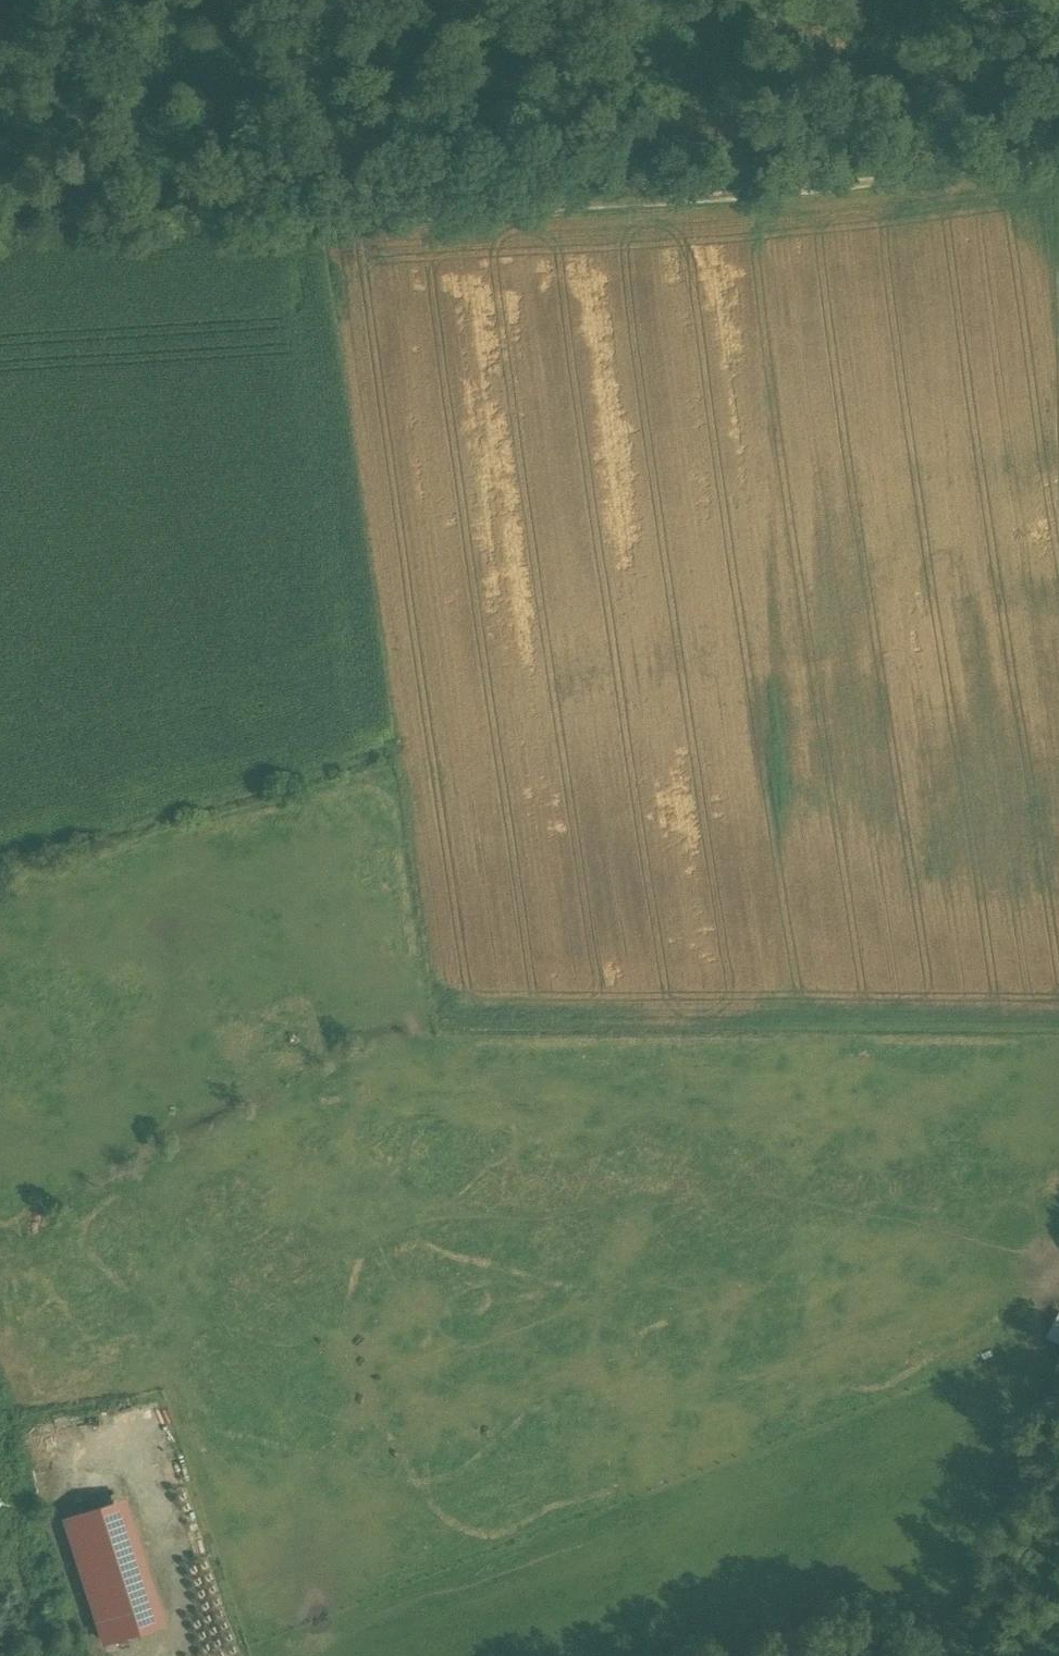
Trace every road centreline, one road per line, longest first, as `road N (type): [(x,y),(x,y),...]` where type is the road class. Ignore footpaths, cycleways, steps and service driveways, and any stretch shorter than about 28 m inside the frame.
road 1 (track): [(1058,155),(894,179),(581,206),(553,197),(531,171),(0,203)]

